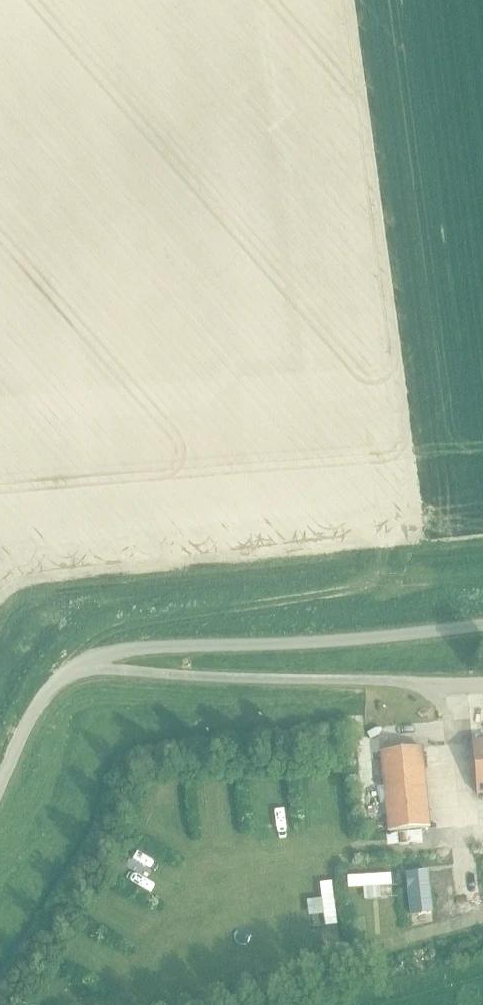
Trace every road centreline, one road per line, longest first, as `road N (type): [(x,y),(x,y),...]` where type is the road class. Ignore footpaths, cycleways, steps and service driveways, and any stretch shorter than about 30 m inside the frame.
road 1 (unclassified): [(0,789),(38,700),(83,661),(482,627)]

